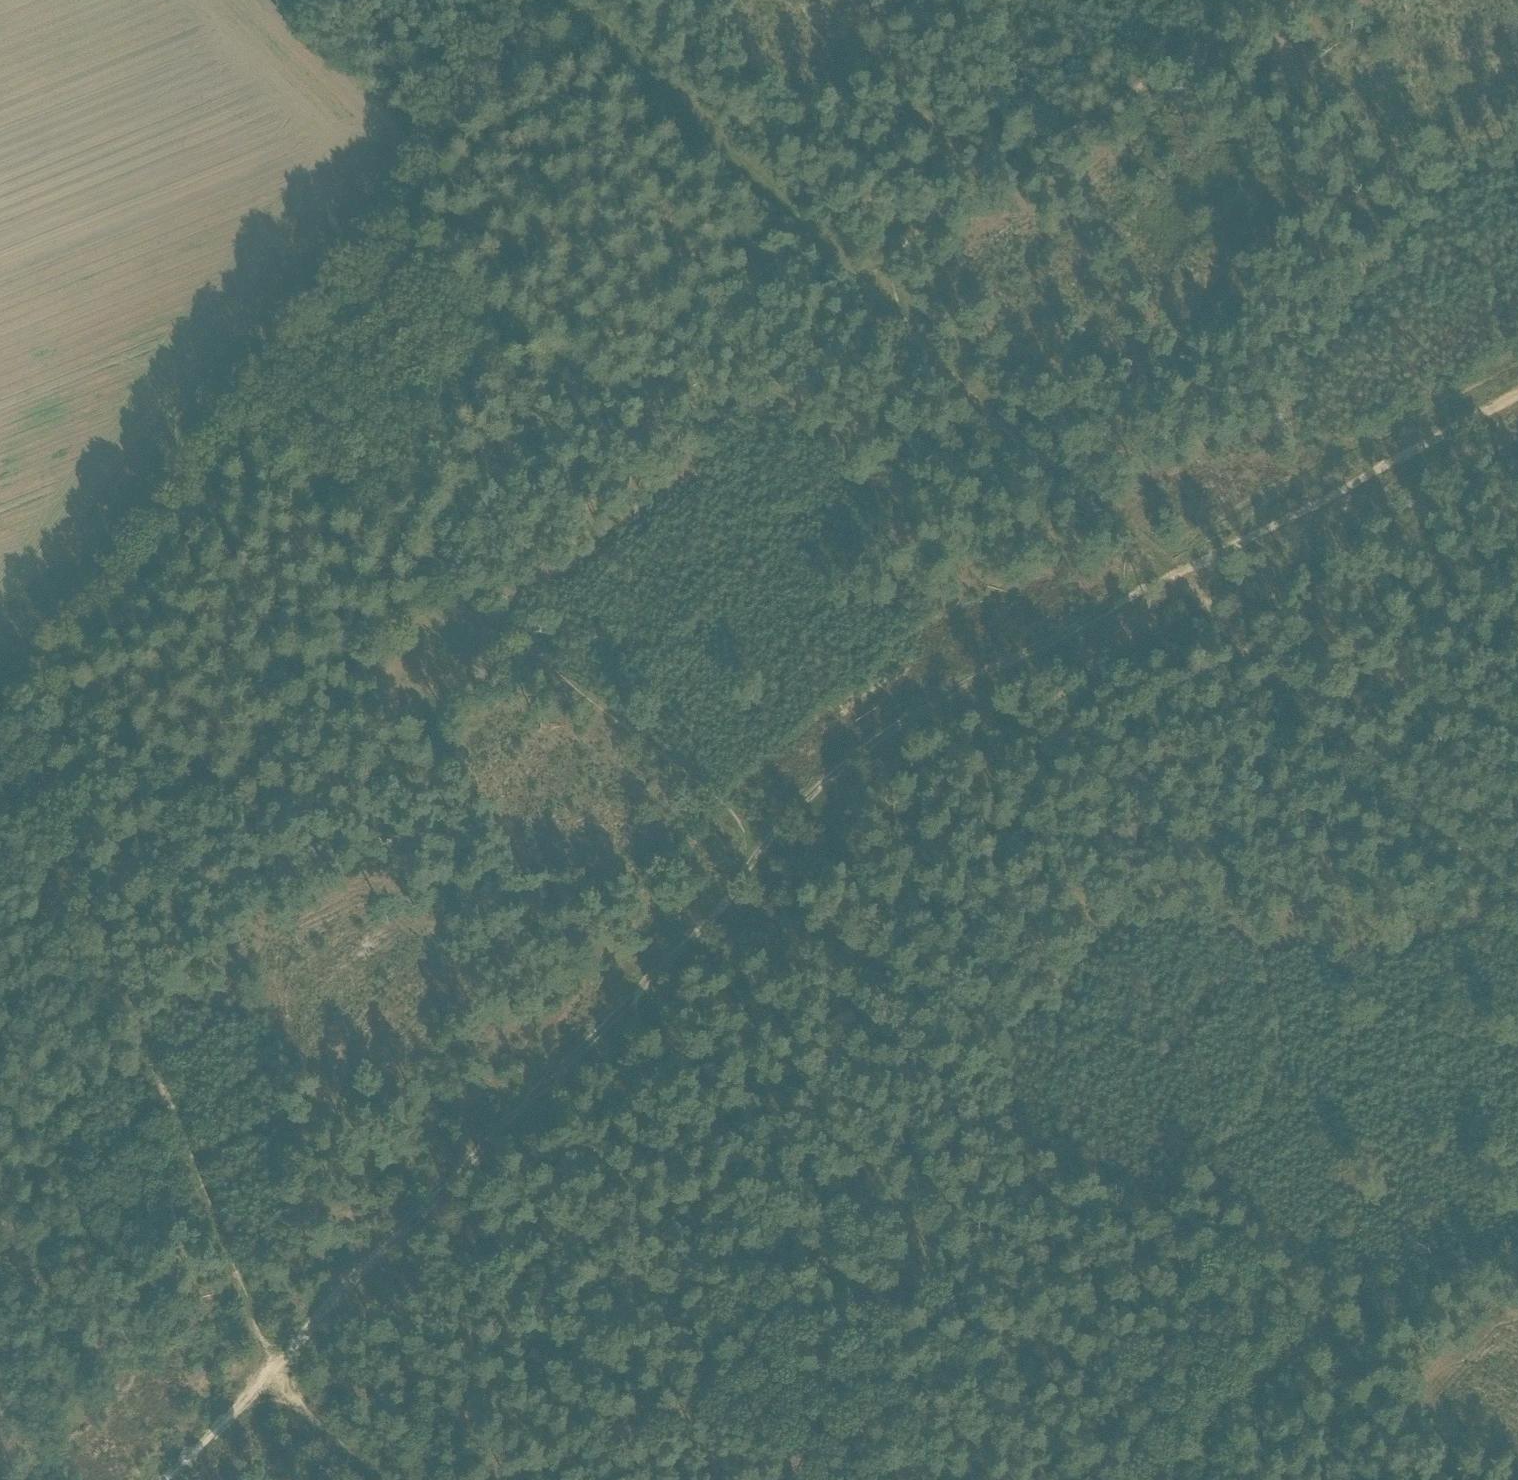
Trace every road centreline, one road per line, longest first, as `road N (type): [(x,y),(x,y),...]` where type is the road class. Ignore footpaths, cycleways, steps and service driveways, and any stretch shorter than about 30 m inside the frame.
road 1 (track): [(644,976),(1174,1447),(1305,1337),(1460,1479)]
road 2 (track): [(7,722),(267,1371),(378,1479)]
road 3 (track): [(258,411),(745,860)]
road 4 (track): [(1517,900),(1173,574)]
road 5 (track): [(526,24),(258,411)]
road 6 (track): [(869,287),(558,0)]
road 7 (track): [(1173,574),(869,287)]
road 8 (track): [(258,411),(157,559),(0,729)]
road 9 (track): [(1173,574),(1517,386)]
road 10 (track): [(1277,0),(983,202)]
road 11 (track): [(745,860),(644,976)]

